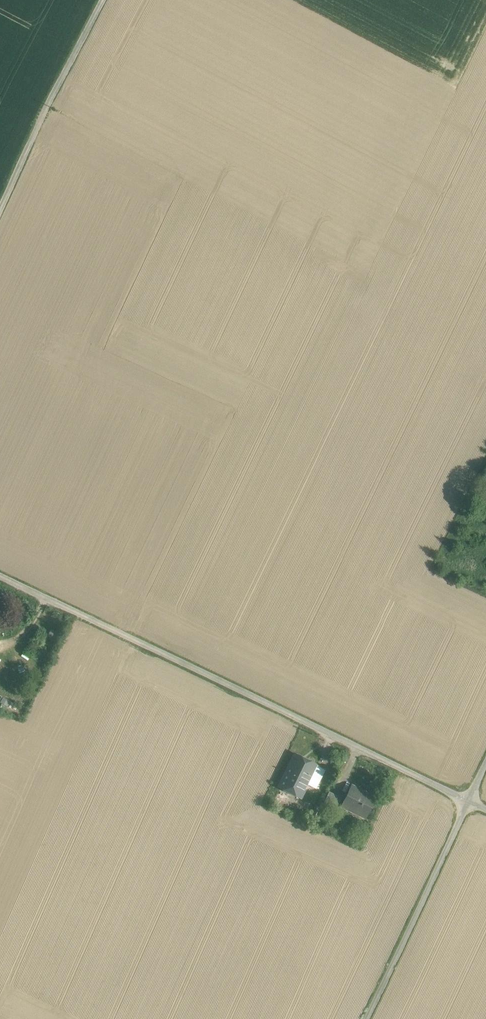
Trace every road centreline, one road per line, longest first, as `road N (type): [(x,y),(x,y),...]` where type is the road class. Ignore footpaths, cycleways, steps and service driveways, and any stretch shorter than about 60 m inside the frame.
road 1 (unclassified): [(0,574),(470,800)]
road 2 (unclassified): [(370,1018),(470,800)]
road 3 (unclassified): [(0,212),(105,0)]

